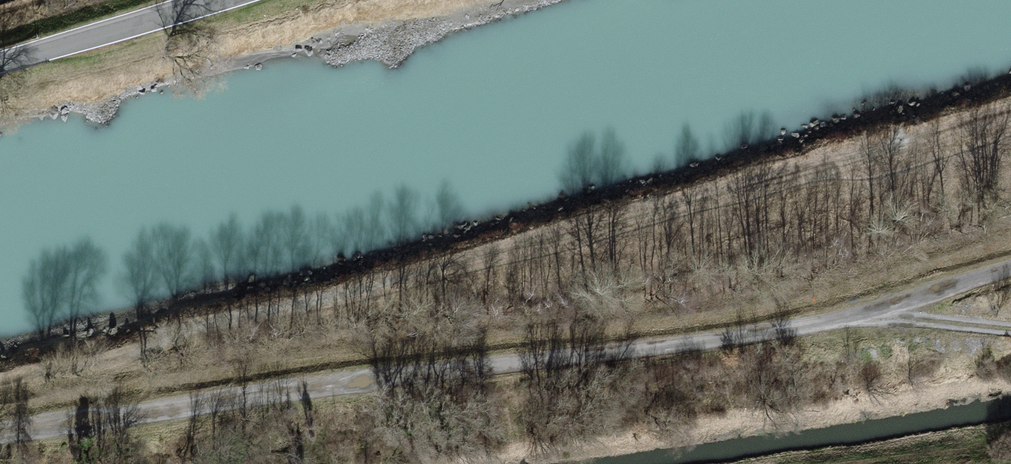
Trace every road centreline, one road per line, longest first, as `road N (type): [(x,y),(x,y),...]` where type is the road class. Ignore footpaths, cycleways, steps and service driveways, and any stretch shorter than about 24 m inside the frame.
road 1 (track): [(0,435),(812,328),(1010,272)]
road 2 (unclassified): [(215,0),(0,63)]
road 3 (track): [(892,307),(897,316),(1010,329)]

